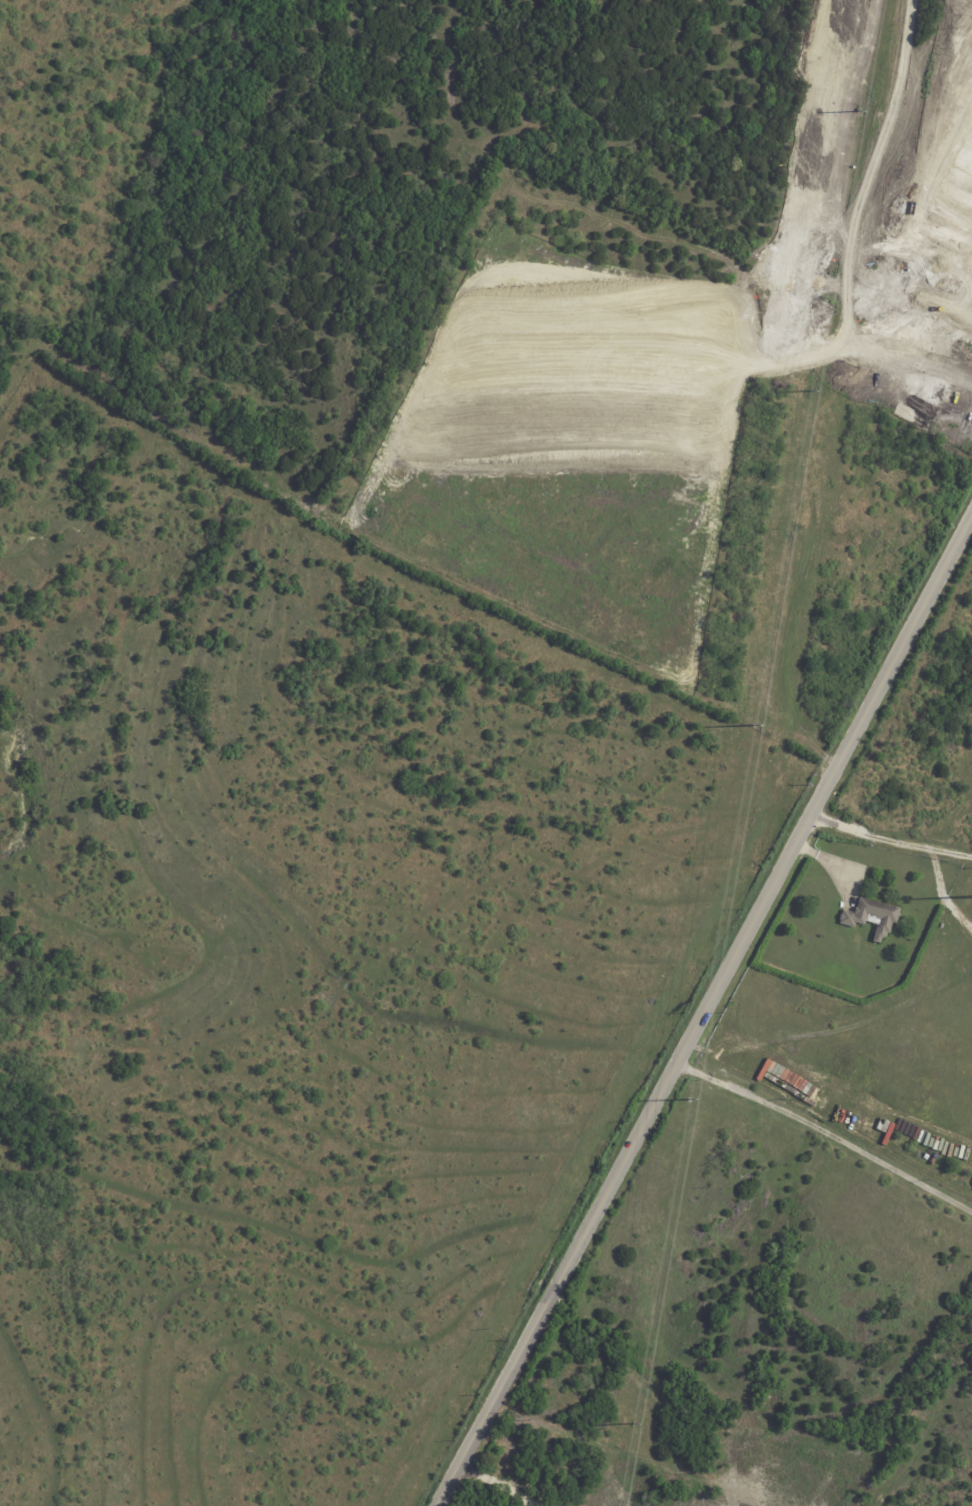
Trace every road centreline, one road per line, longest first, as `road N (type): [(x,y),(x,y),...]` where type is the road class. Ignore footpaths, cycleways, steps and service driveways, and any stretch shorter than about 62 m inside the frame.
road 1 (tertiary): [(971,516),(439,1505)]

